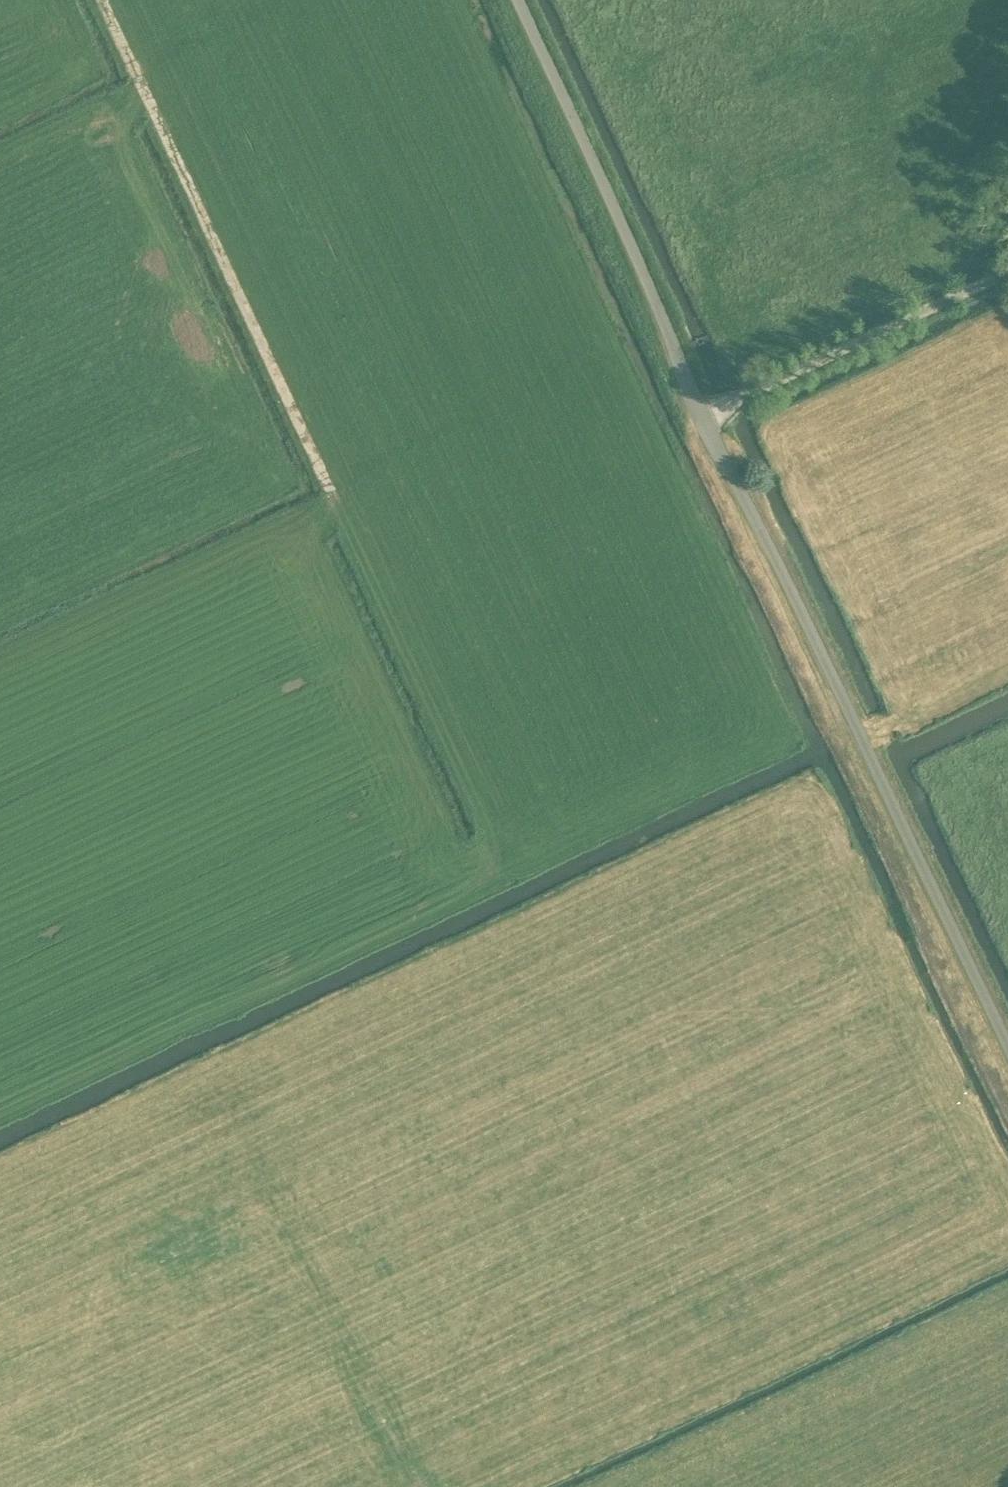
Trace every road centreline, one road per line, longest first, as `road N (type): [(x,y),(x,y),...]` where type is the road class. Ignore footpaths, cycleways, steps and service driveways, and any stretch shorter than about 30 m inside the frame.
road 1 (unclassified): [(1007,1045),(705,422),(663,315),(514,0)]

